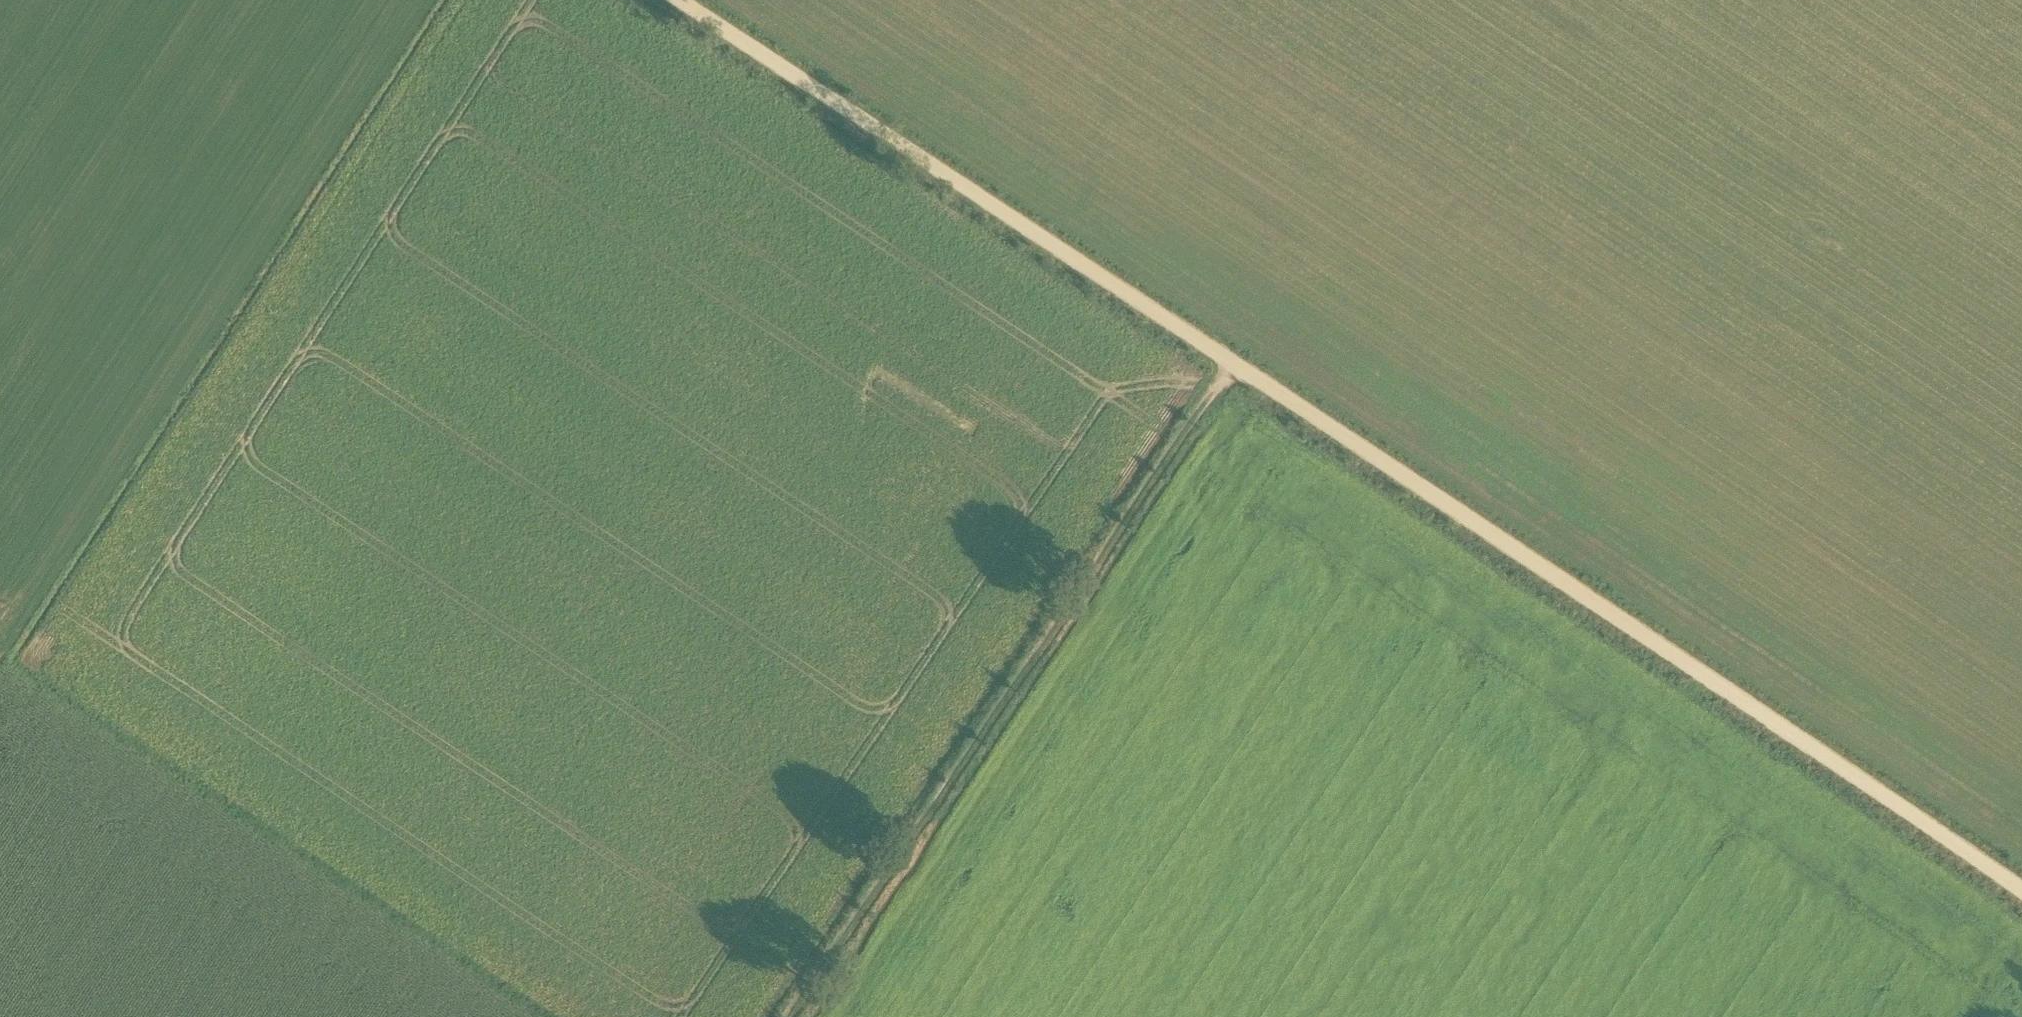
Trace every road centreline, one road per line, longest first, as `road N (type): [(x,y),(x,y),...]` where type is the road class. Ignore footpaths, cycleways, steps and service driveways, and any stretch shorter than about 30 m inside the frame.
road 1 (track): [(2021,892),(674,0)]
road 2 (track): [(1234,366),(791,1016)]

